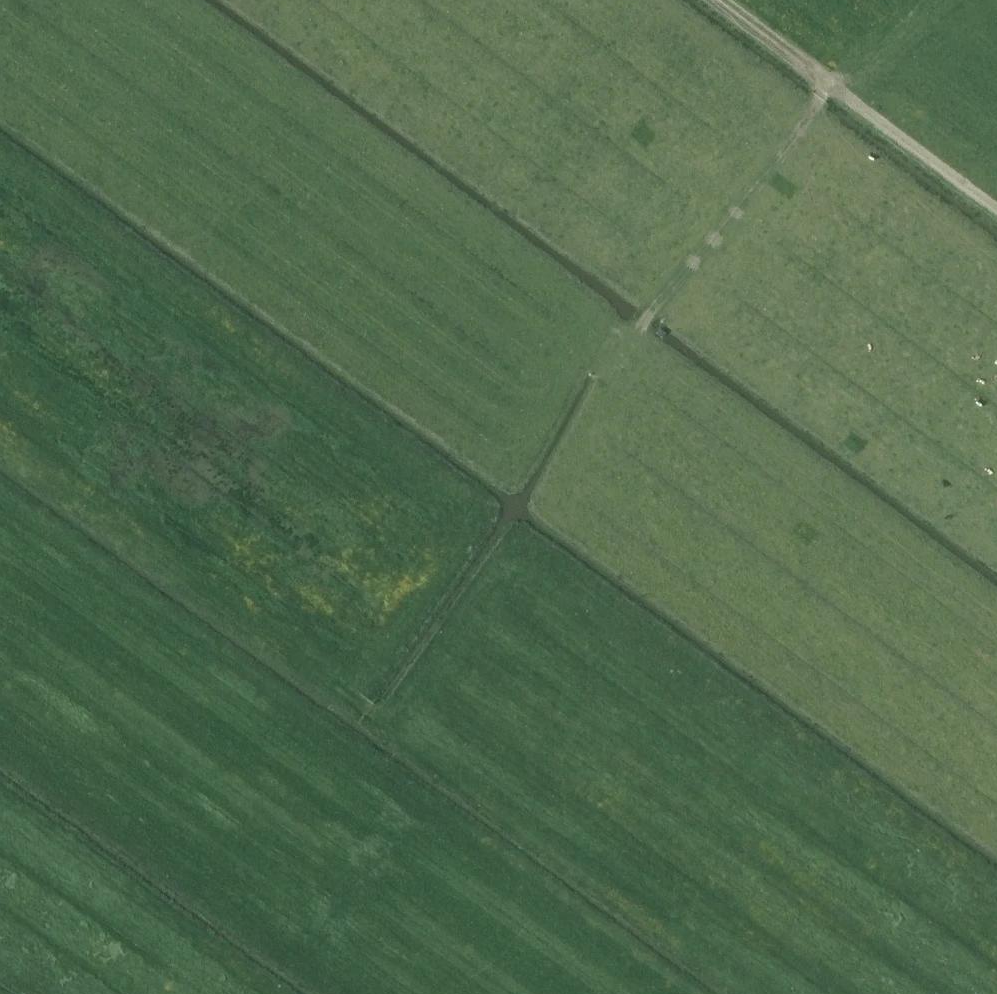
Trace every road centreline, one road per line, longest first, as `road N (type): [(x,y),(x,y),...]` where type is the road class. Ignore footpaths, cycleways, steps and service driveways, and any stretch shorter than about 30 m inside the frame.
road 1 (track): [(829,77),(996,207)]
road 2 (track): [(727,0),(829,77),(808,114)]

